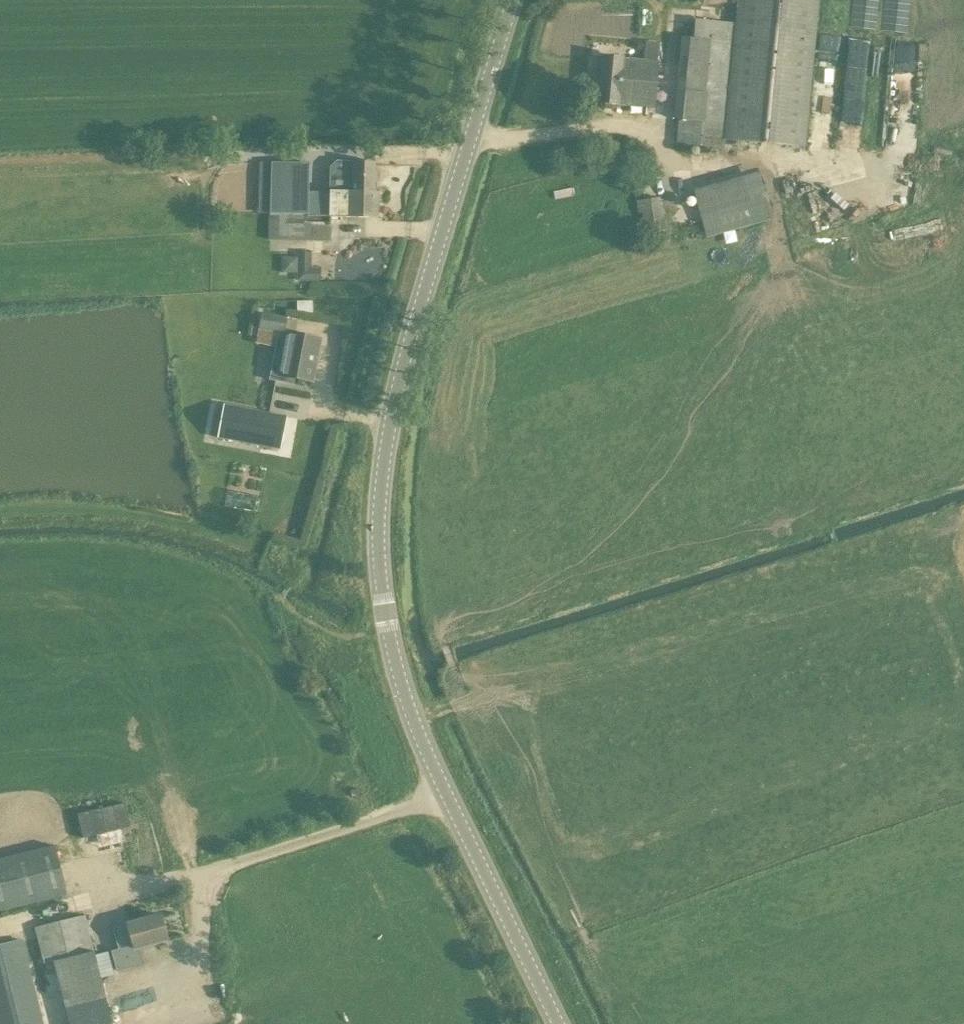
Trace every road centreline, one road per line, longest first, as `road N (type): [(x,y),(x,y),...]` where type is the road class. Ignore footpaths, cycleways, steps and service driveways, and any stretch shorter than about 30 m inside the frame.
road 1 (tertiary): [(557,1023),(424,751),(390,647),(377,565),(385,431),(514,0)]

